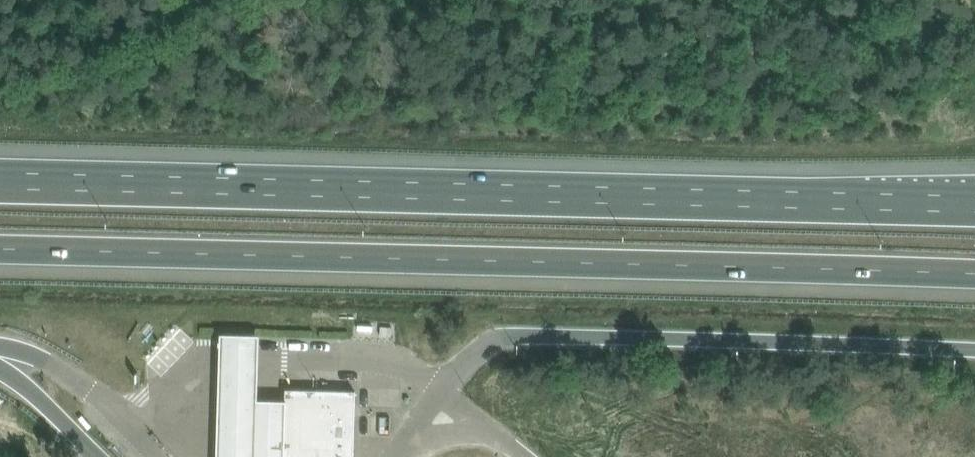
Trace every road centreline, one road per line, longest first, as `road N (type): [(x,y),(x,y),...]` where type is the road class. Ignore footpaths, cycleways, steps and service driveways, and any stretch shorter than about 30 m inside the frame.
road 1 (motorway): [(974,203),(0,180)]
road 2 (motorway): [(0,252),(974,272)]

